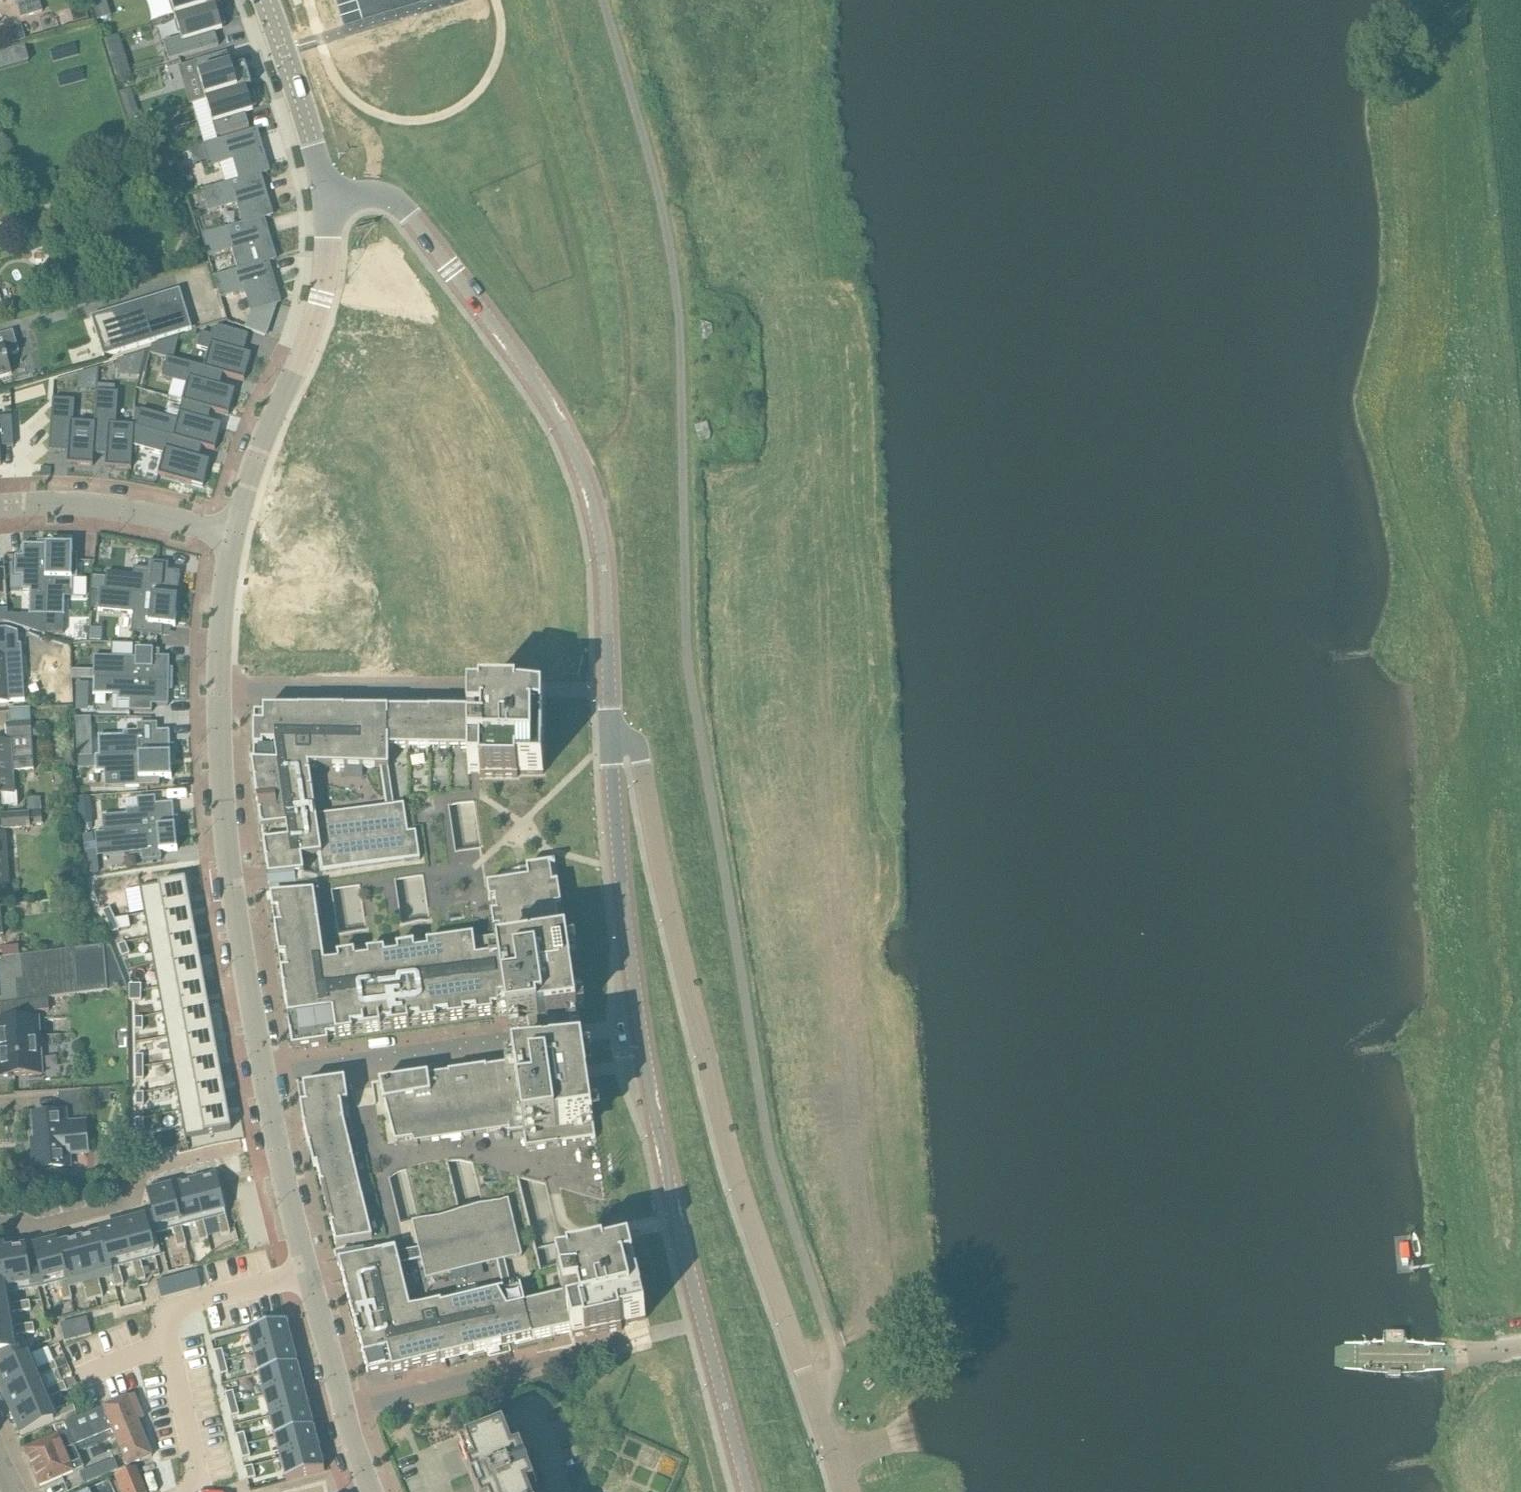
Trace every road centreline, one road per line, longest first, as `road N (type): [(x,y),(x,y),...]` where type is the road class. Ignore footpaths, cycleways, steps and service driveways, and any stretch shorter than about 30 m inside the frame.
road 1 (tertiary): [(834,1460),(748,1209),(681,966),(638,747),(613,747)]
road 2 (secondary): [(750,1491),(655,1119),(617,858),(613,747)]
road 3 (secondary): [(613,747),(605,568),(594,508),(548,403),(399,202),(378,192),(327,193)]
road 4 (residential): [(268,1076),(241,938),(219,690)]
road 5 (residential): [(231,538),(265,432),(309,342),(330,266),(327,193)]
road 6 (residential): [(188,1491),(198,1482),(167,1315),(184,1304),(311,1274)]
road 7 (residential): [(517,691),(219,690)]
road 8 (residential): [(625,1343),(345,1411)]
road 9 (residential): [(0,1224),(32,1227),(128,1201),(145,1170),(242,1146)]
road 10 (residential): [(508,1039),(268,1076)]
road 11 (residential): [(231,538),(124,512),(0,508)]
road 12 (secondary): [(327,193),(265,0)]
road 13 (residential): [(311,1274),(268,1076)]
road 14 (residential): [(219,690),(231,538)]
road 15 (residential): [(345,1411),(311,1274)]

